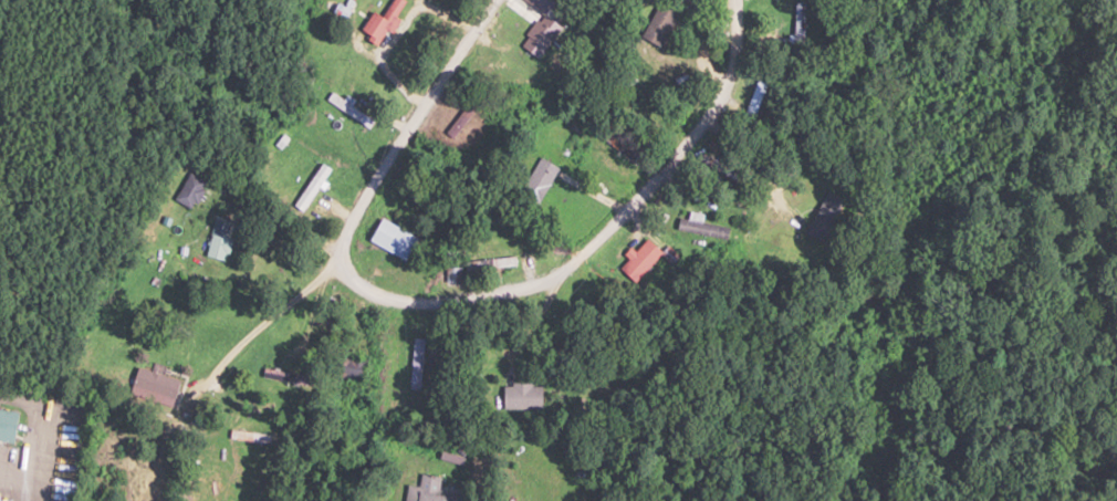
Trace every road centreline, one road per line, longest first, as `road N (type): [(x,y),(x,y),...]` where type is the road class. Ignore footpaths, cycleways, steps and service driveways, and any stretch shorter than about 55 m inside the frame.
road 1 (residential): [(491,0),(341,241),(346,274),(376,295),(459,302),(521,292),(563,272),(720,96),(738,0)]

